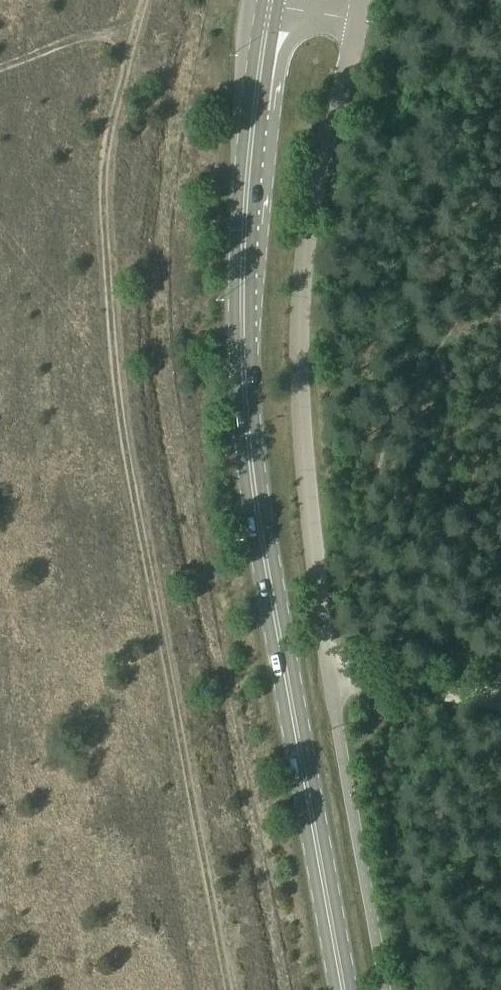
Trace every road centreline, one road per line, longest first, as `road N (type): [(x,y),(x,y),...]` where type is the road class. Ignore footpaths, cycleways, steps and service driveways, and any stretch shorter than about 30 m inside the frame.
road 1 (primary): [(344,989),(251,471),(245,320),(267,7)]
road 2 (unclassified): [(332,678),(307,499),(300,296),(314,198),(361,19)]
road 3 (track): [(330,668),(500,688)]

